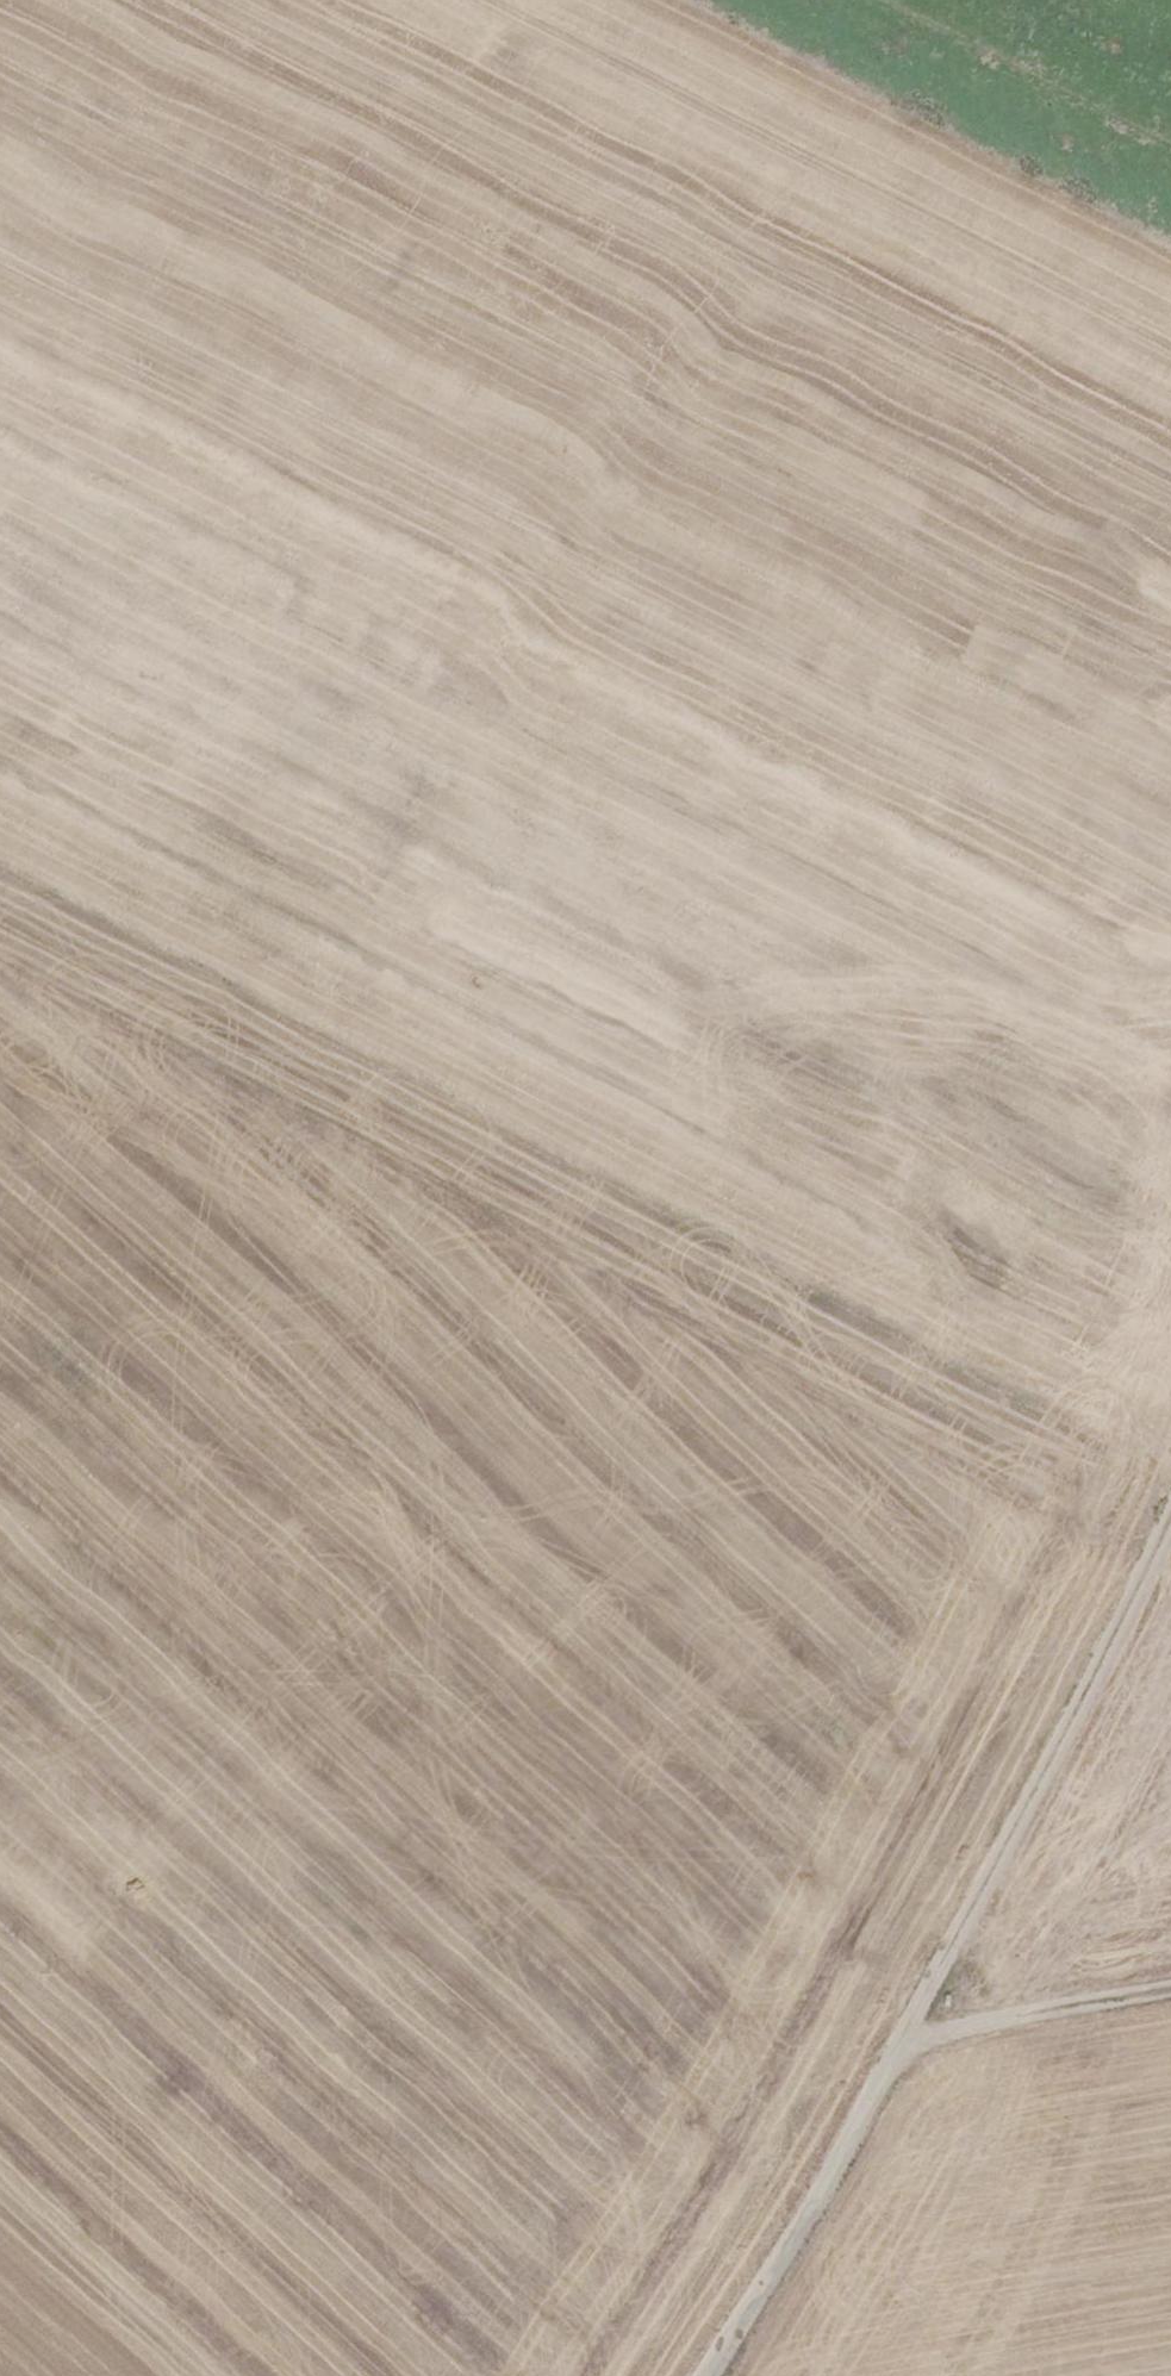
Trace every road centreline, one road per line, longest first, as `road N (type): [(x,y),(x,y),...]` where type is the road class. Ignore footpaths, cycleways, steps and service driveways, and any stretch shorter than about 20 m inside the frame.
road 1 (track): [(1170,1521),(904,2038),(701,2375)]
road 2 (track): [(904,2038),(1170,1992)]

